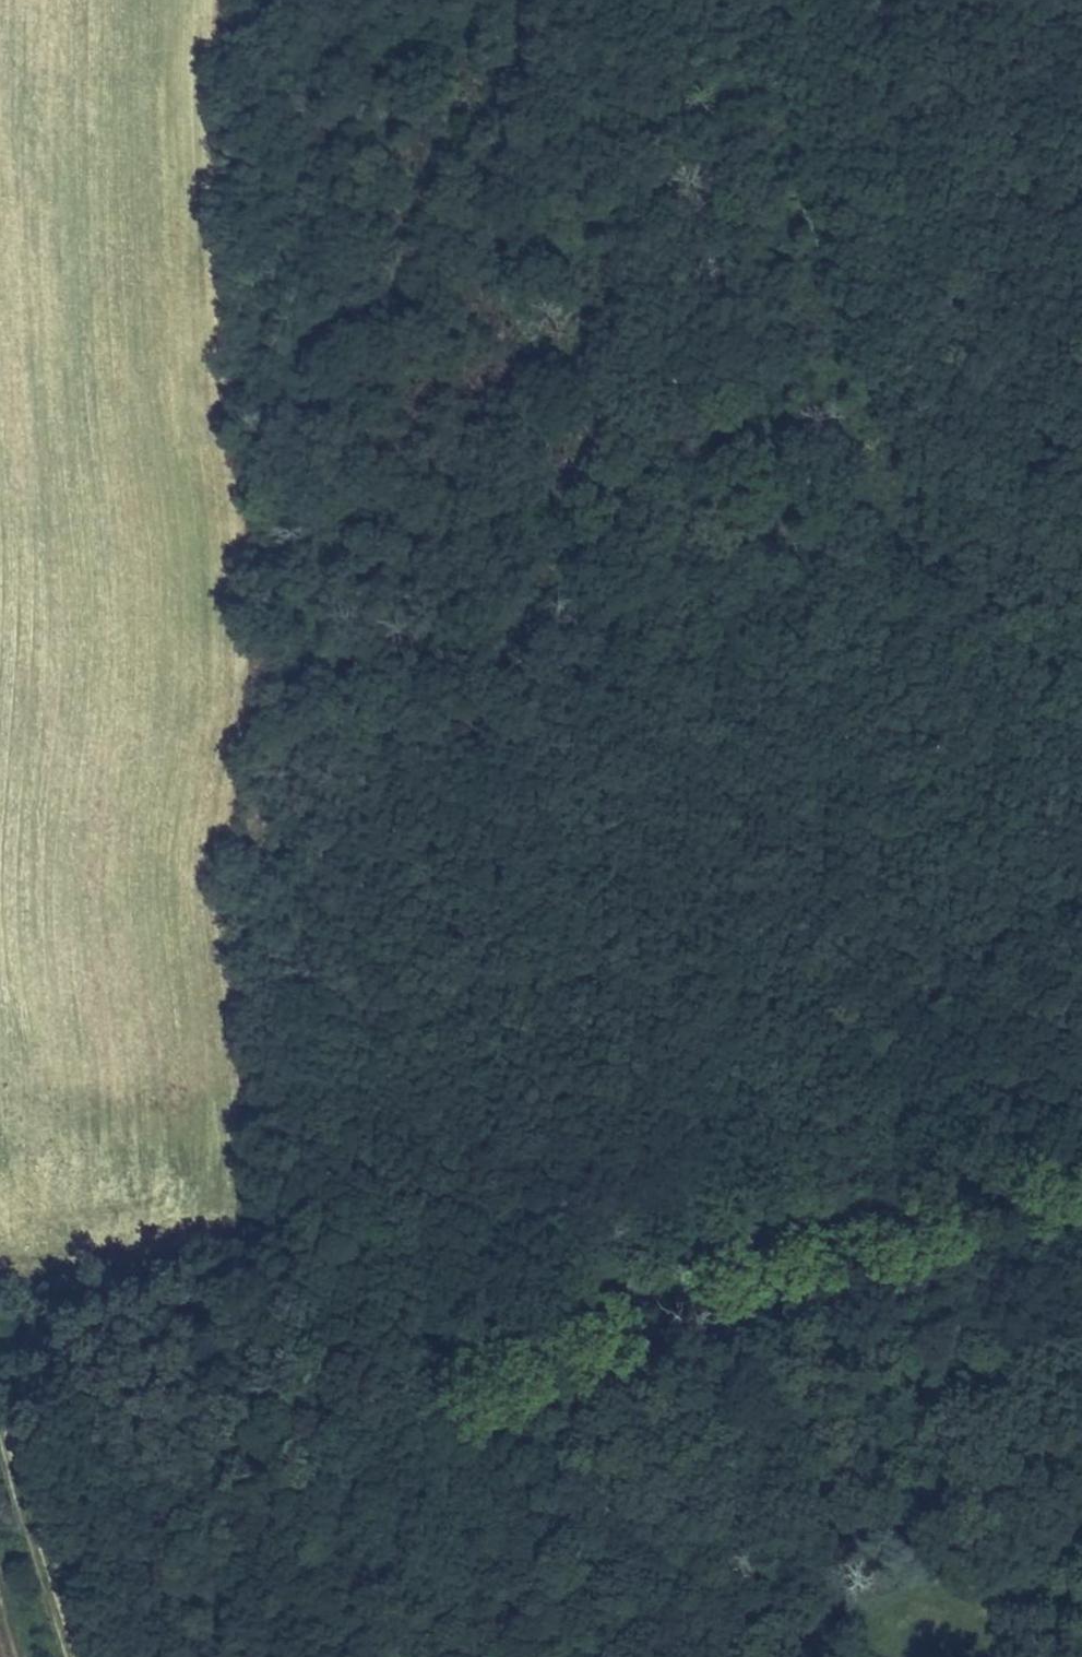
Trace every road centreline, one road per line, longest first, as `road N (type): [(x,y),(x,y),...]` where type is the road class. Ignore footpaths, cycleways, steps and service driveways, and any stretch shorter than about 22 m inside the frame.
road 1 (track): [(977,1656),(783,1441)]
road 2 (track): [(0,1415),(76,1656)]

